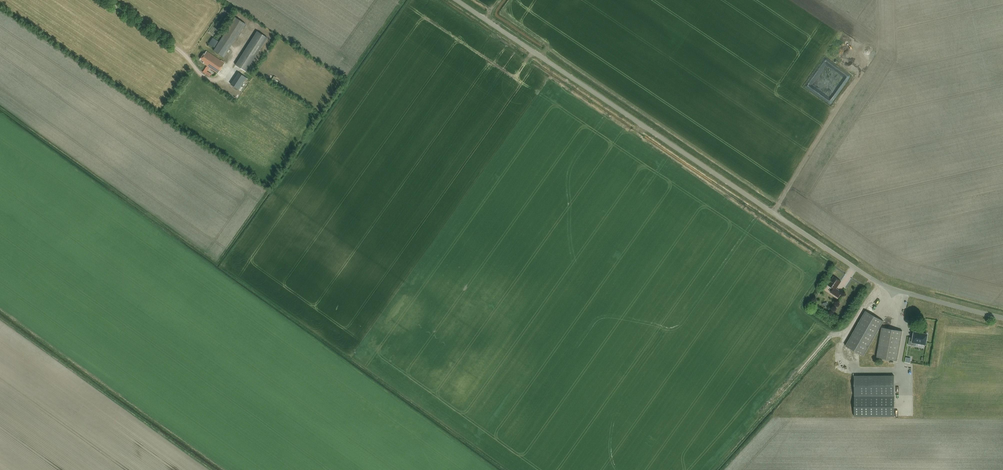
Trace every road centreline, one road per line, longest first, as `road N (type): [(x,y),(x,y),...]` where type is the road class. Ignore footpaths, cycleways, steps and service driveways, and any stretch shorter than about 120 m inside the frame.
road 1 (unclassified): [(1002,319),(859,271),(458,0)]

